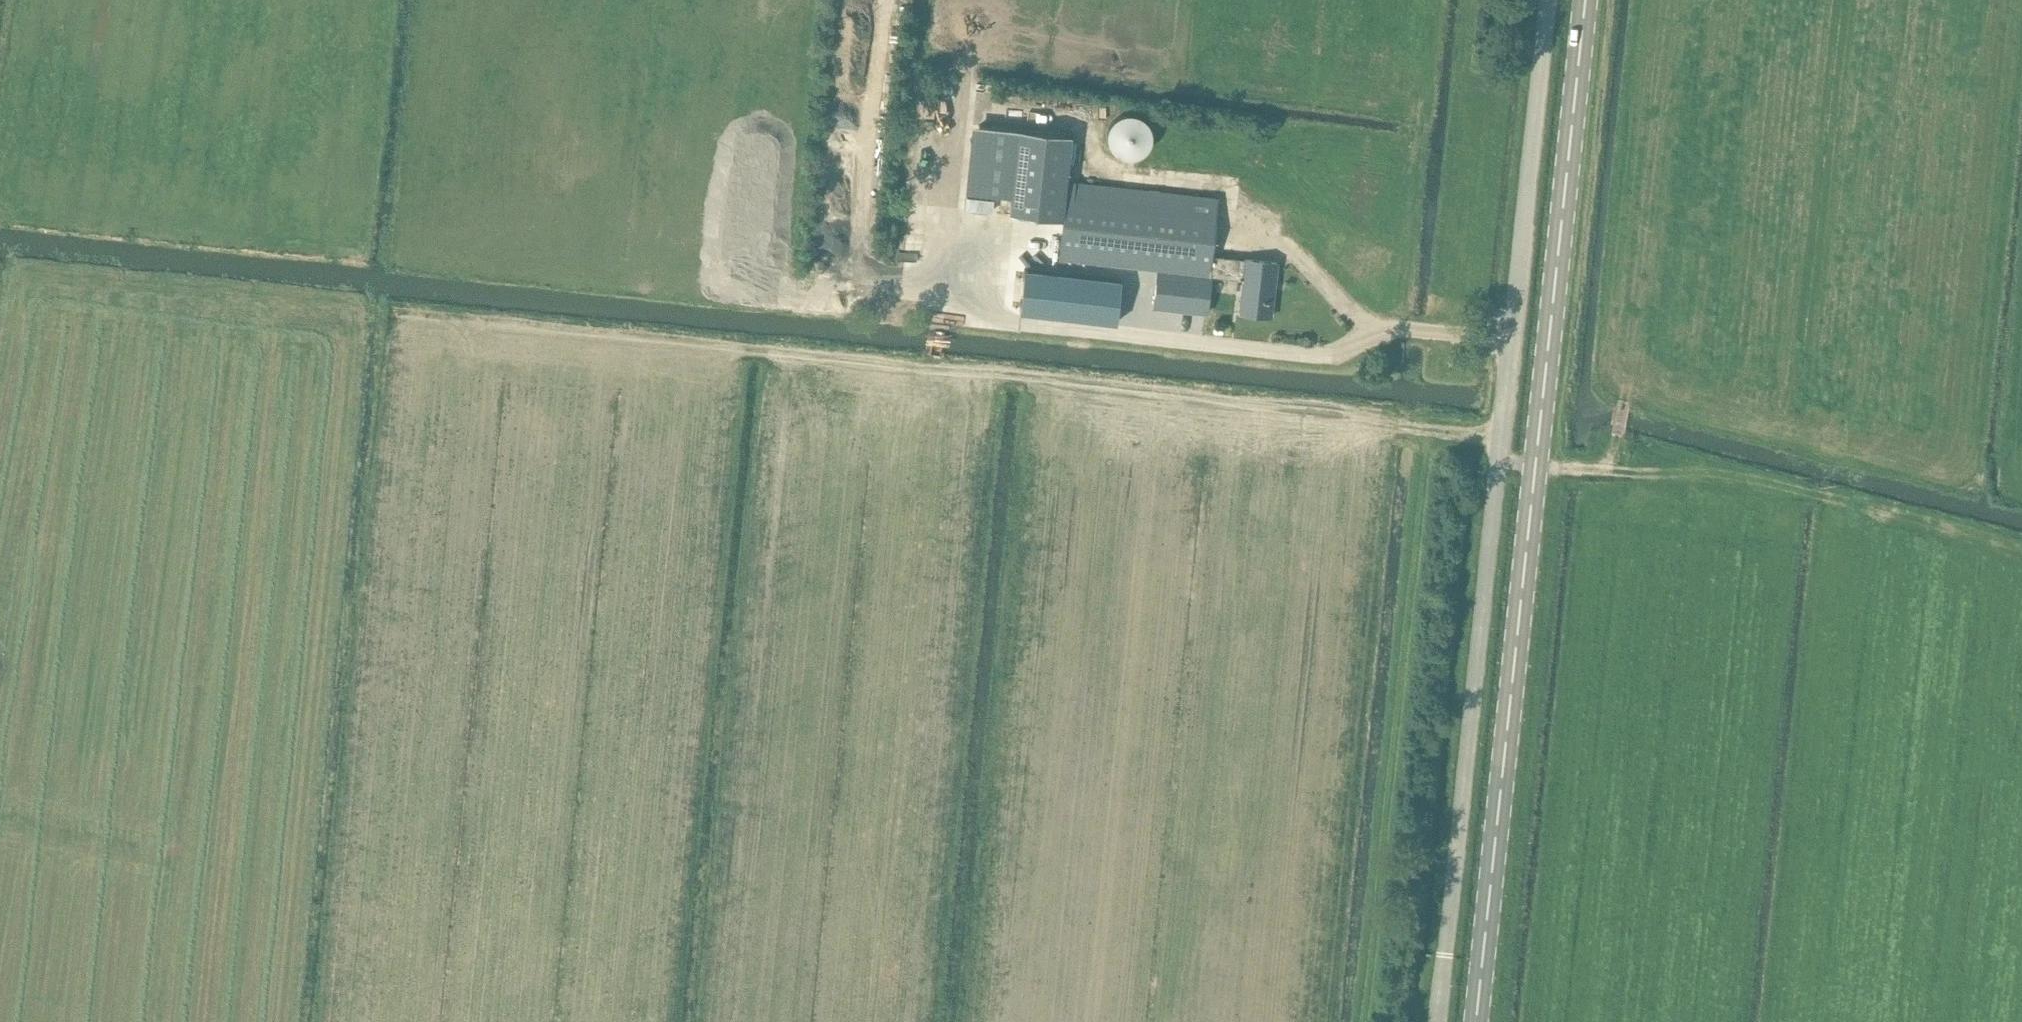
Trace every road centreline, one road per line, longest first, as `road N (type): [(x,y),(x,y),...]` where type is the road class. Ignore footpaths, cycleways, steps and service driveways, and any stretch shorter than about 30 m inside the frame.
road 1 (unclassified): [(1437,1021),(1549,0)]
road 2 (secondary): [(1476,1021),(1585,0)]

